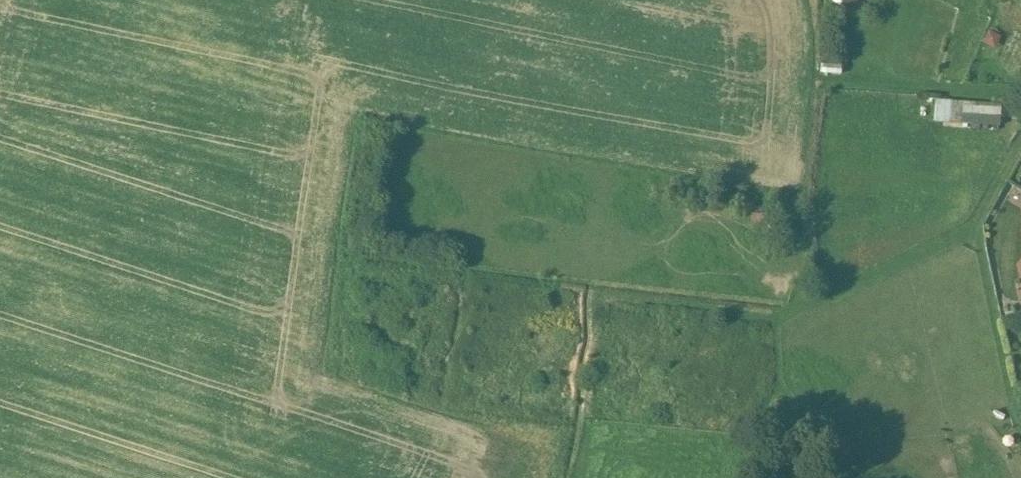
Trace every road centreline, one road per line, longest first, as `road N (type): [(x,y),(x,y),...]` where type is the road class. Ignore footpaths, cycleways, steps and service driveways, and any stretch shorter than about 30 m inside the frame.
road 1 (track): [(1020,132),(967,235),(824,299)]
road 2 (track): [(977,225),(1020,428)]

